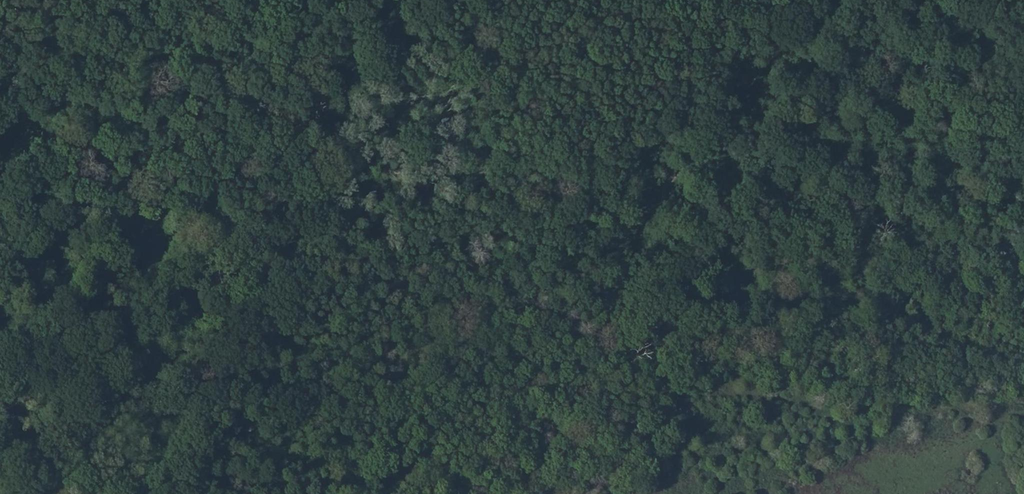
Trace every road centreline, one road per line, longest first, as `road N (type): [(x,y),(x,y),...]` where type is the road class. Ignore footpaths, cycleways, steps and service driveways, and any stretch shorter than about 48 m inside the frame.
road 1 (track): [(387,0),(195,352),(147,419),(71,493)]
road 2 (track): [(326,493),(369,442),(402,418),(516,392),(569,365),(603,277),(644,219)]
road 3 (track): [(823,0),(644,219)]

